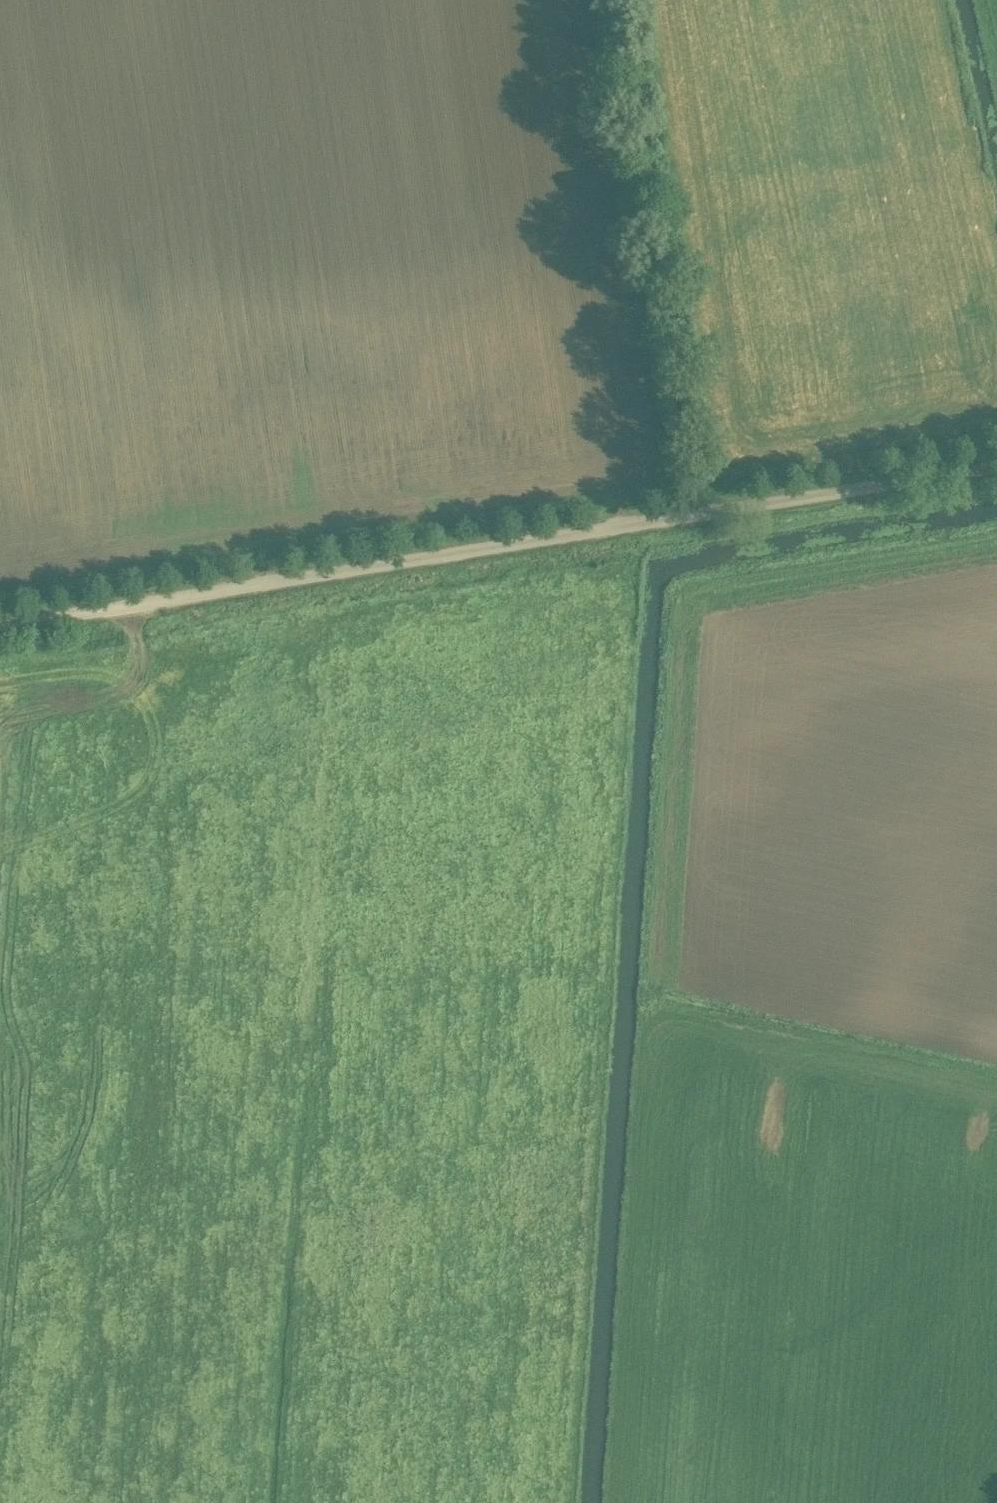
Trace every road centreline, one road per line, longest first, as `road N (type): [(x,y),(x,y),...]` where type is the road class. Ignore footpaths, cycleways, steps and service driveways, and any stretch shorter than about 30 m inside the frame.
road 1 (unclassified): [(996,466),(0,627)]
road 2 (track): [(616,0),(696,515)]

